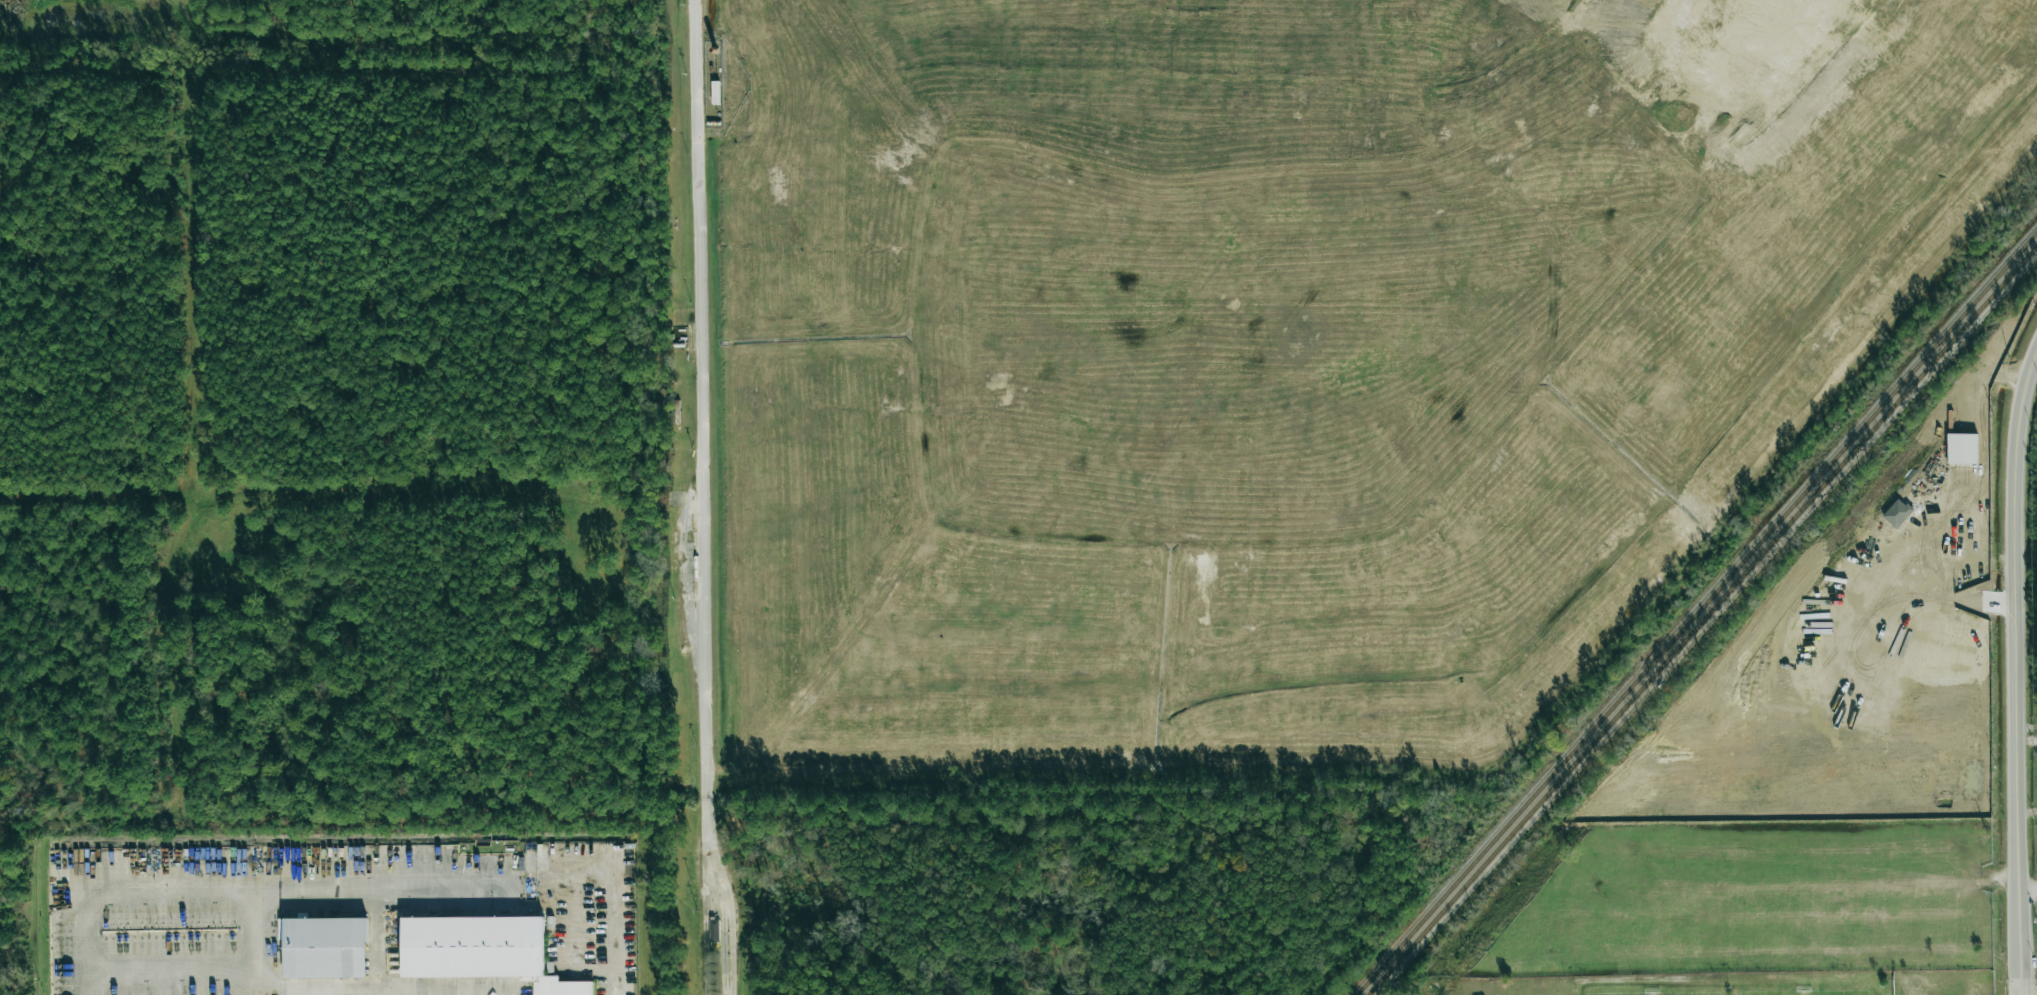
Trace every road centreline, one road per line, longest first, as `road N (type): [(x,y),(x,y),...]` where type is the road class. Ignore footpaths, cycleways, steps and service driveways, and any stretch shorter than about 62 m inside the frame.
road 1 (secondary): [(2021,994),(2019,466),(2036,359)]

